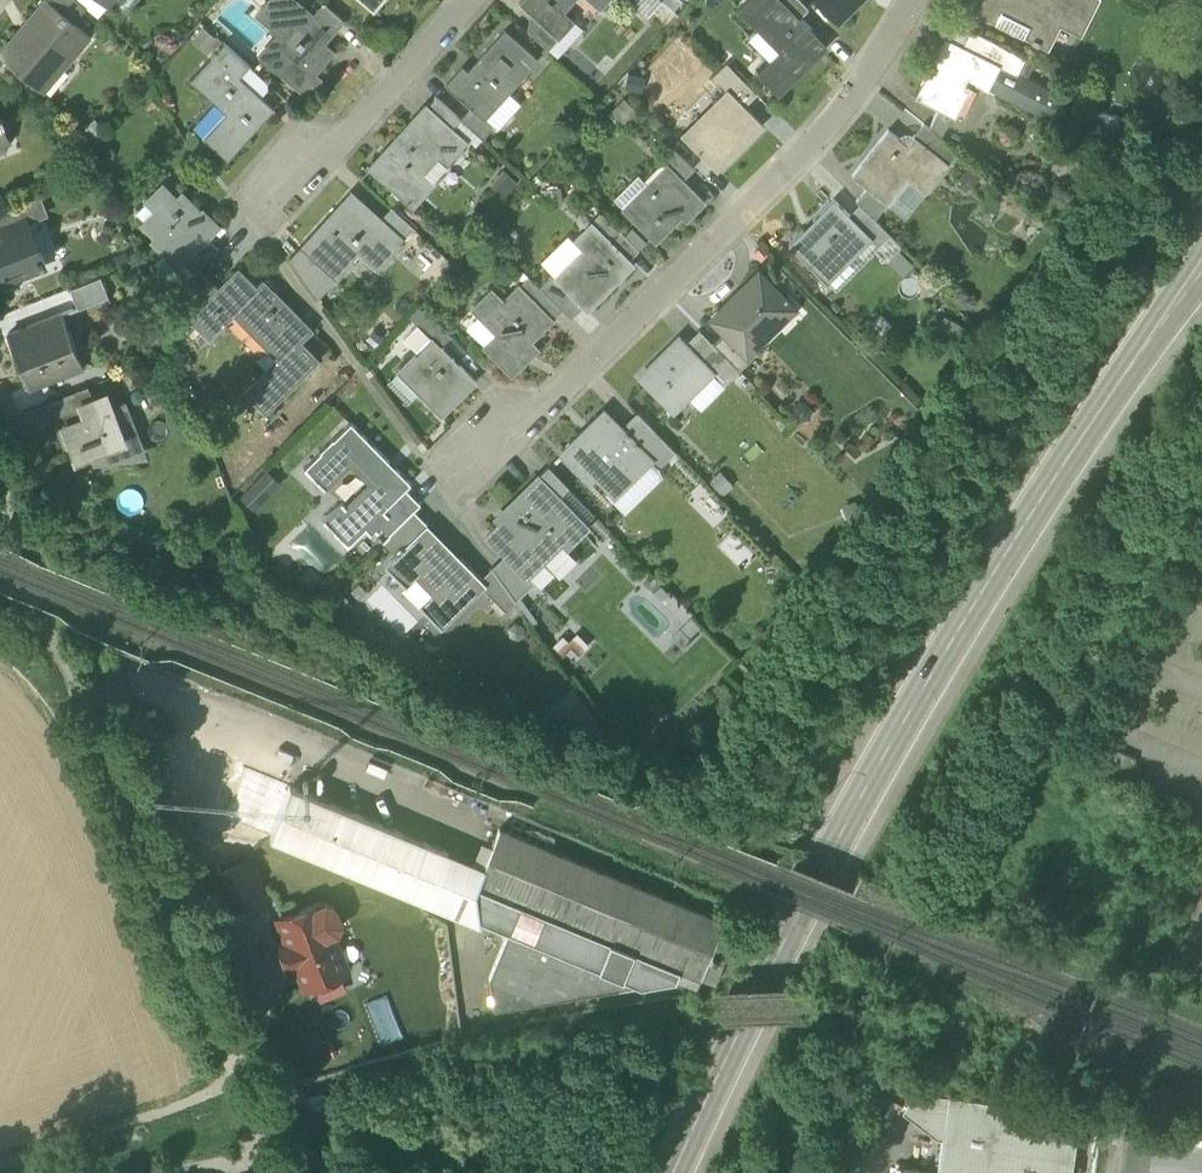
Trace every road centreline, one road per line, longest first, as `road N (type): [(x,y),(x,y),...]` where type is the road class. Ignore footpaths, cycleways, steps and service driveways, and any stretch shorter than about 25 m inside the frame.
road 1 (secondary): [(686,1172),(860,808),(1069,467),(1201,270)]
road 2 (residential): [(910,0),(819,136),(482,464)]
road 3 (residential): [(92,709),(270,1172)]
road 4 (residential): [(468,0),(284,191)]

